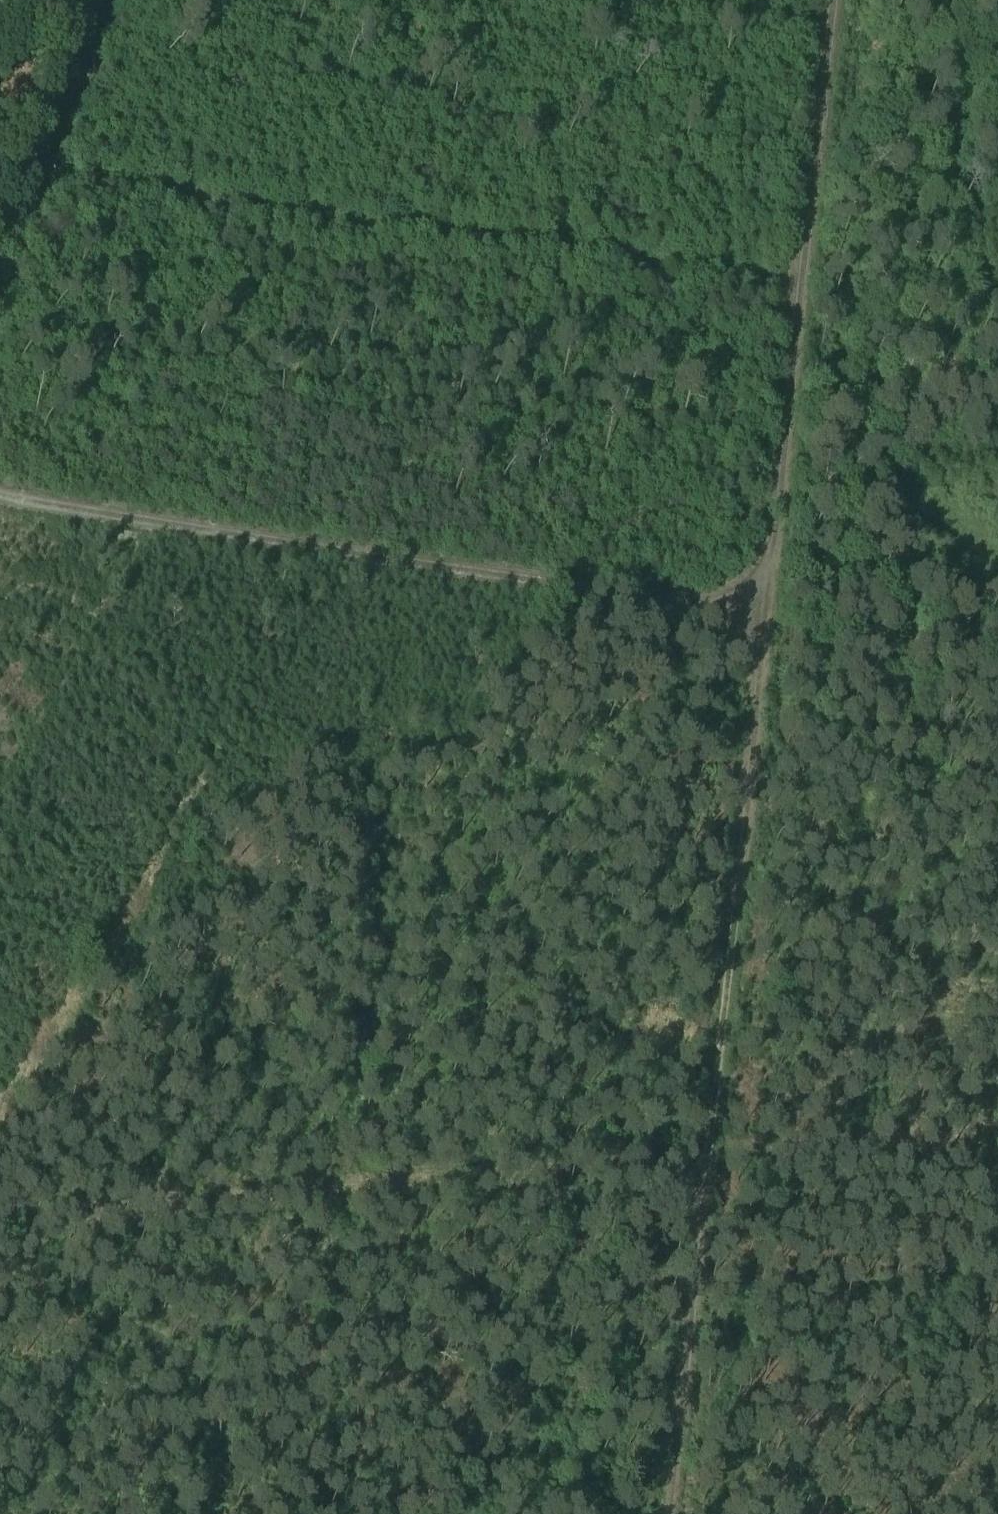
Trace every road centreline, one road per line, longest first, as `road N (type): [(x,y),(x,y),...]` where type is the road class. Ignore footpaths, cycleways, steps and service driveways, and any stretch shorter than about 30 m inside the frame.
road 1 (track): [(695,1513),(749,1058),(846,0)]
road 2 (track): [(0,492),(790,617)]

